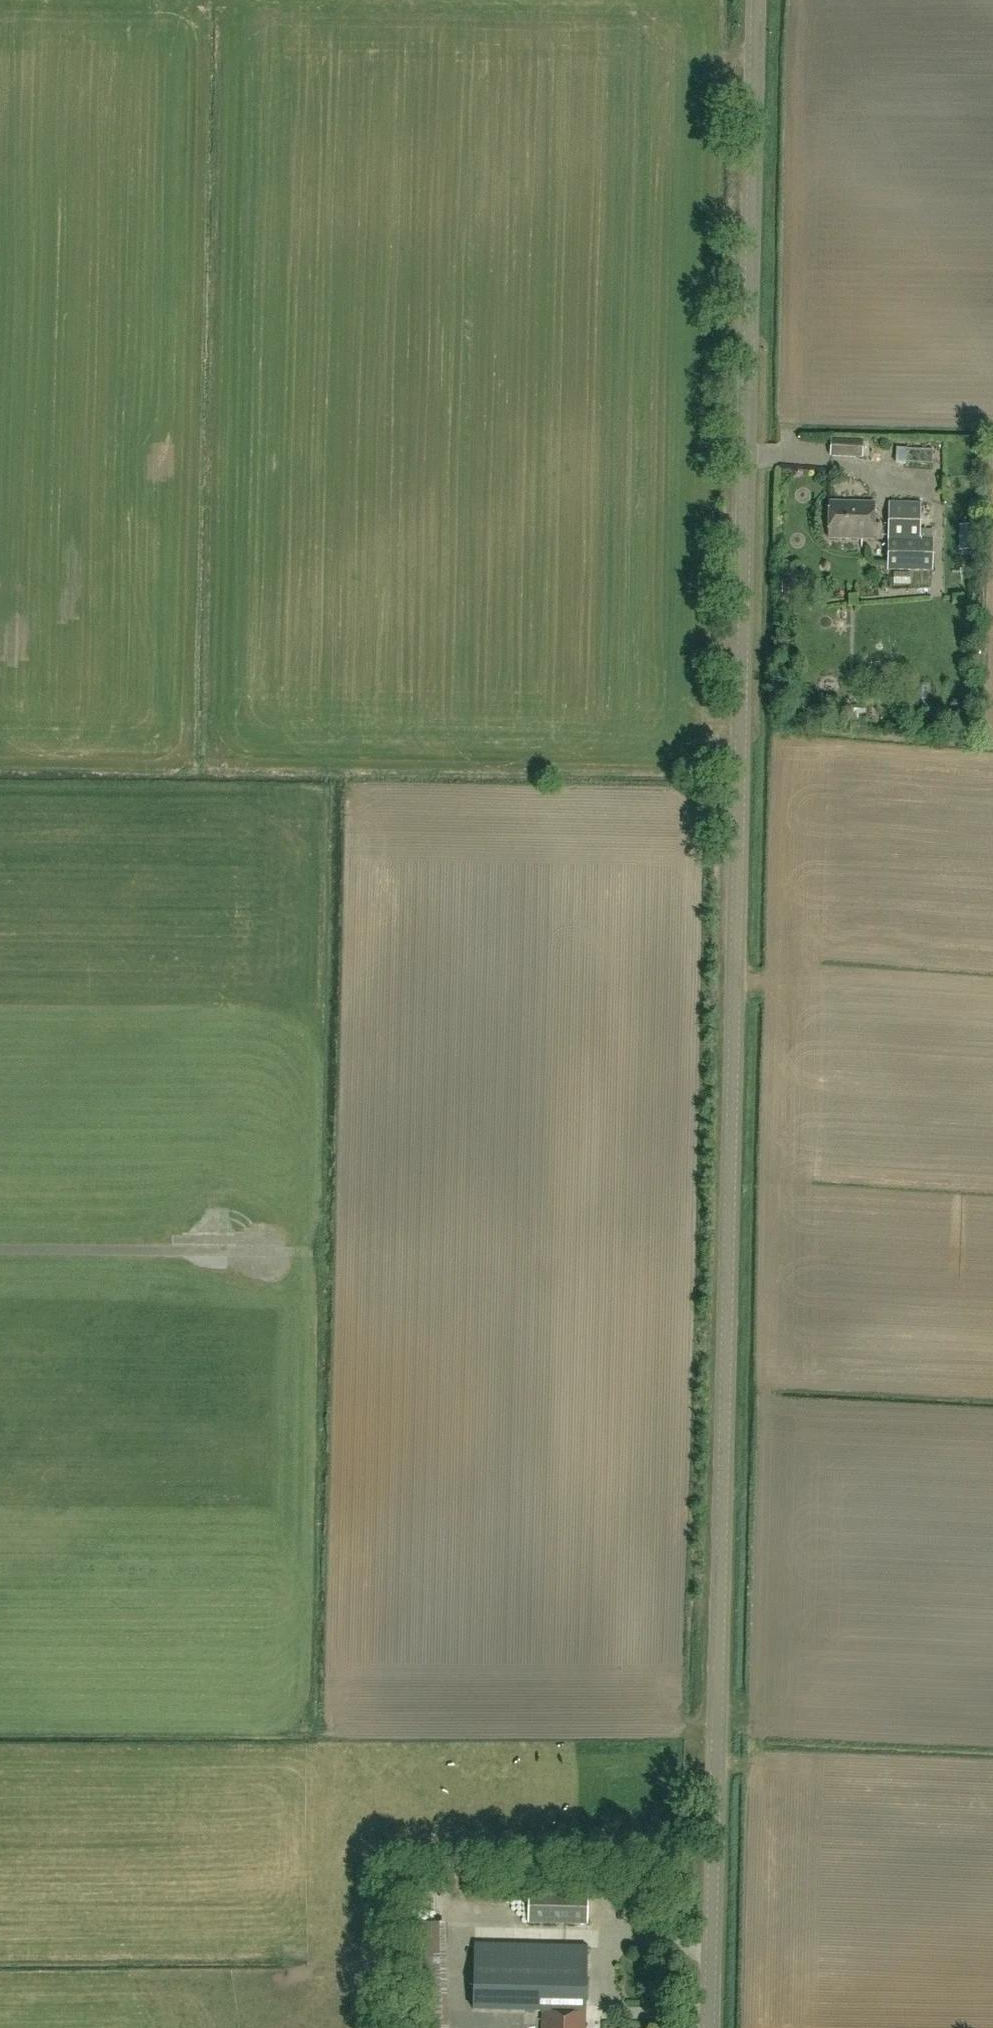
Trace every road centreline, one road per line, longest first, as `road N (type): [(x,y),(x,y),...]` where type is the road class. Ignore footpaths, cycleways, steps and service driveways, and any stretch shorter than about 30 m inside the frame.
road 1 (unclassified): [(710,2027),(755,0)]

